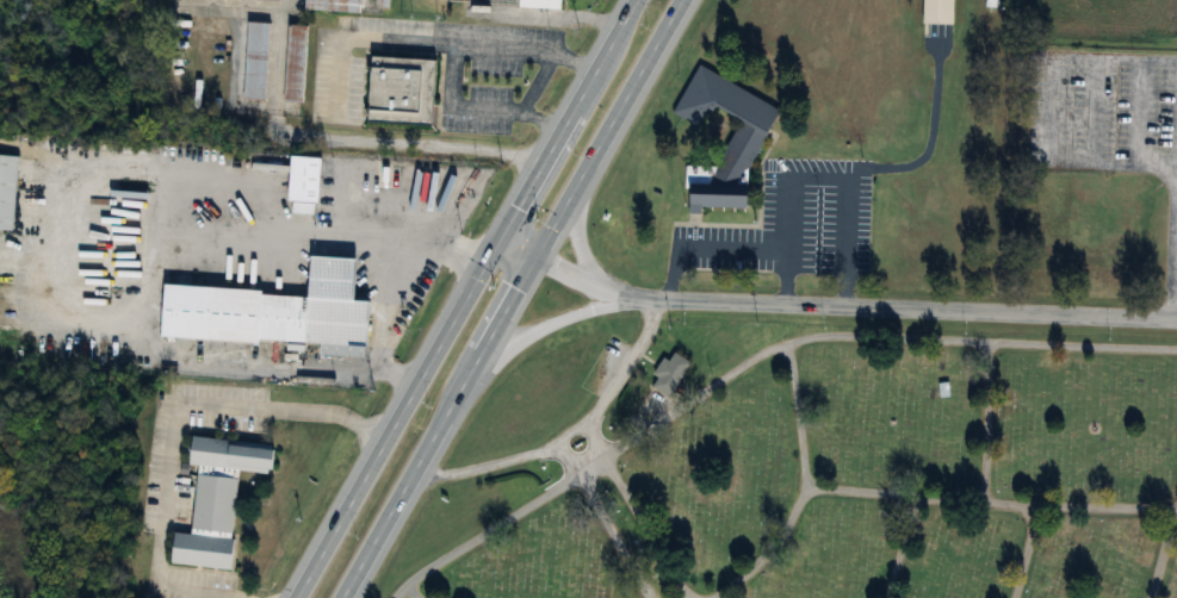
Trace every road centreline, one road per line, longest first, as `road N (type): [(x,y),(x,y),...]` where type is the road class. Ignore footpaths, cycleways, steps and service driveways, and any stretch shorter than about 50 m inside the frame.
road 1 (residential): [(498,242),(619,294),(662,303),(1176,319)]
road 2 (primary): [(635,0),(296,597)]
road 3 (primary): [(340,597),(679,0)]

